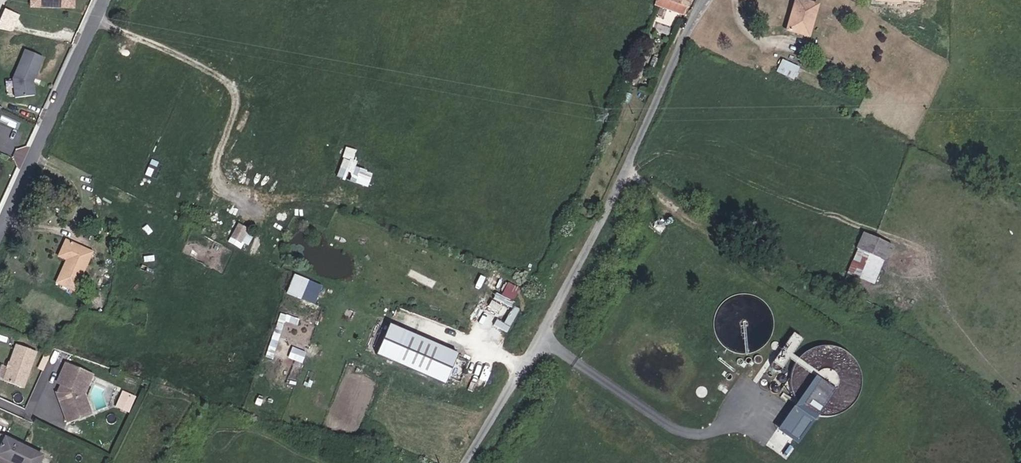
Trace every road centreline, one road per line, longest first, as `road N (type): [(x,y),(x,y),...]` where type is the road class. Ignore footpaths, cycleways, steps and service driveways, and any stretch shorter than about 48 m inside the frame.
road 1 (unclassified): [(467,462),(543,340),(708,0)]
road 2 (residential): [(105,0),(0,231)]

